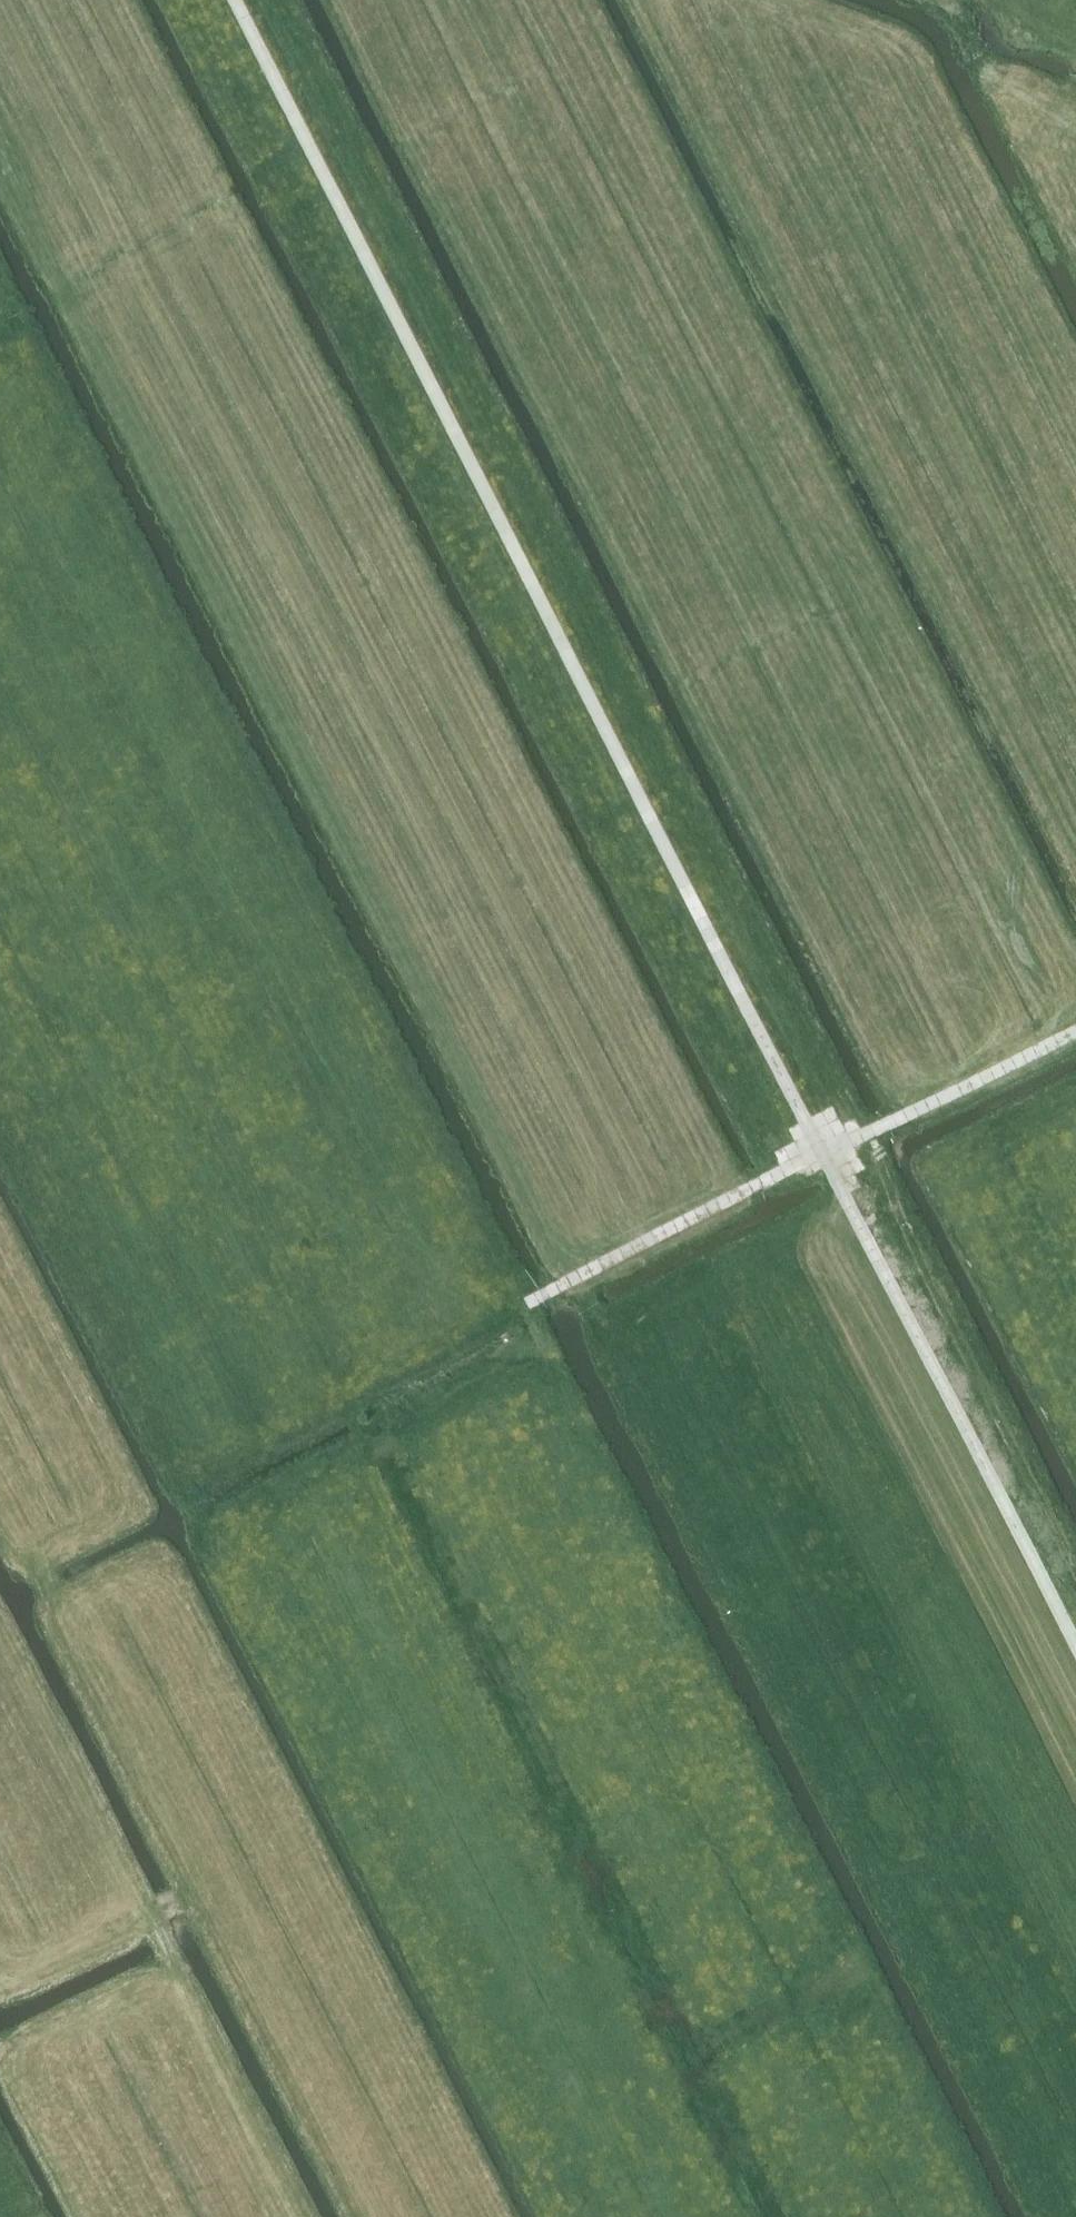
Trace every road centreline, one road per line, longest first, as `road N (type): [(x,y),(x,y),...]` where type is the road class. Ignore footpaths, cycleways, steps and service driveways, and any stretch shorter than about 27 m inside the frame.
road 1 (track): [(836,1088),(1075,1573)]

